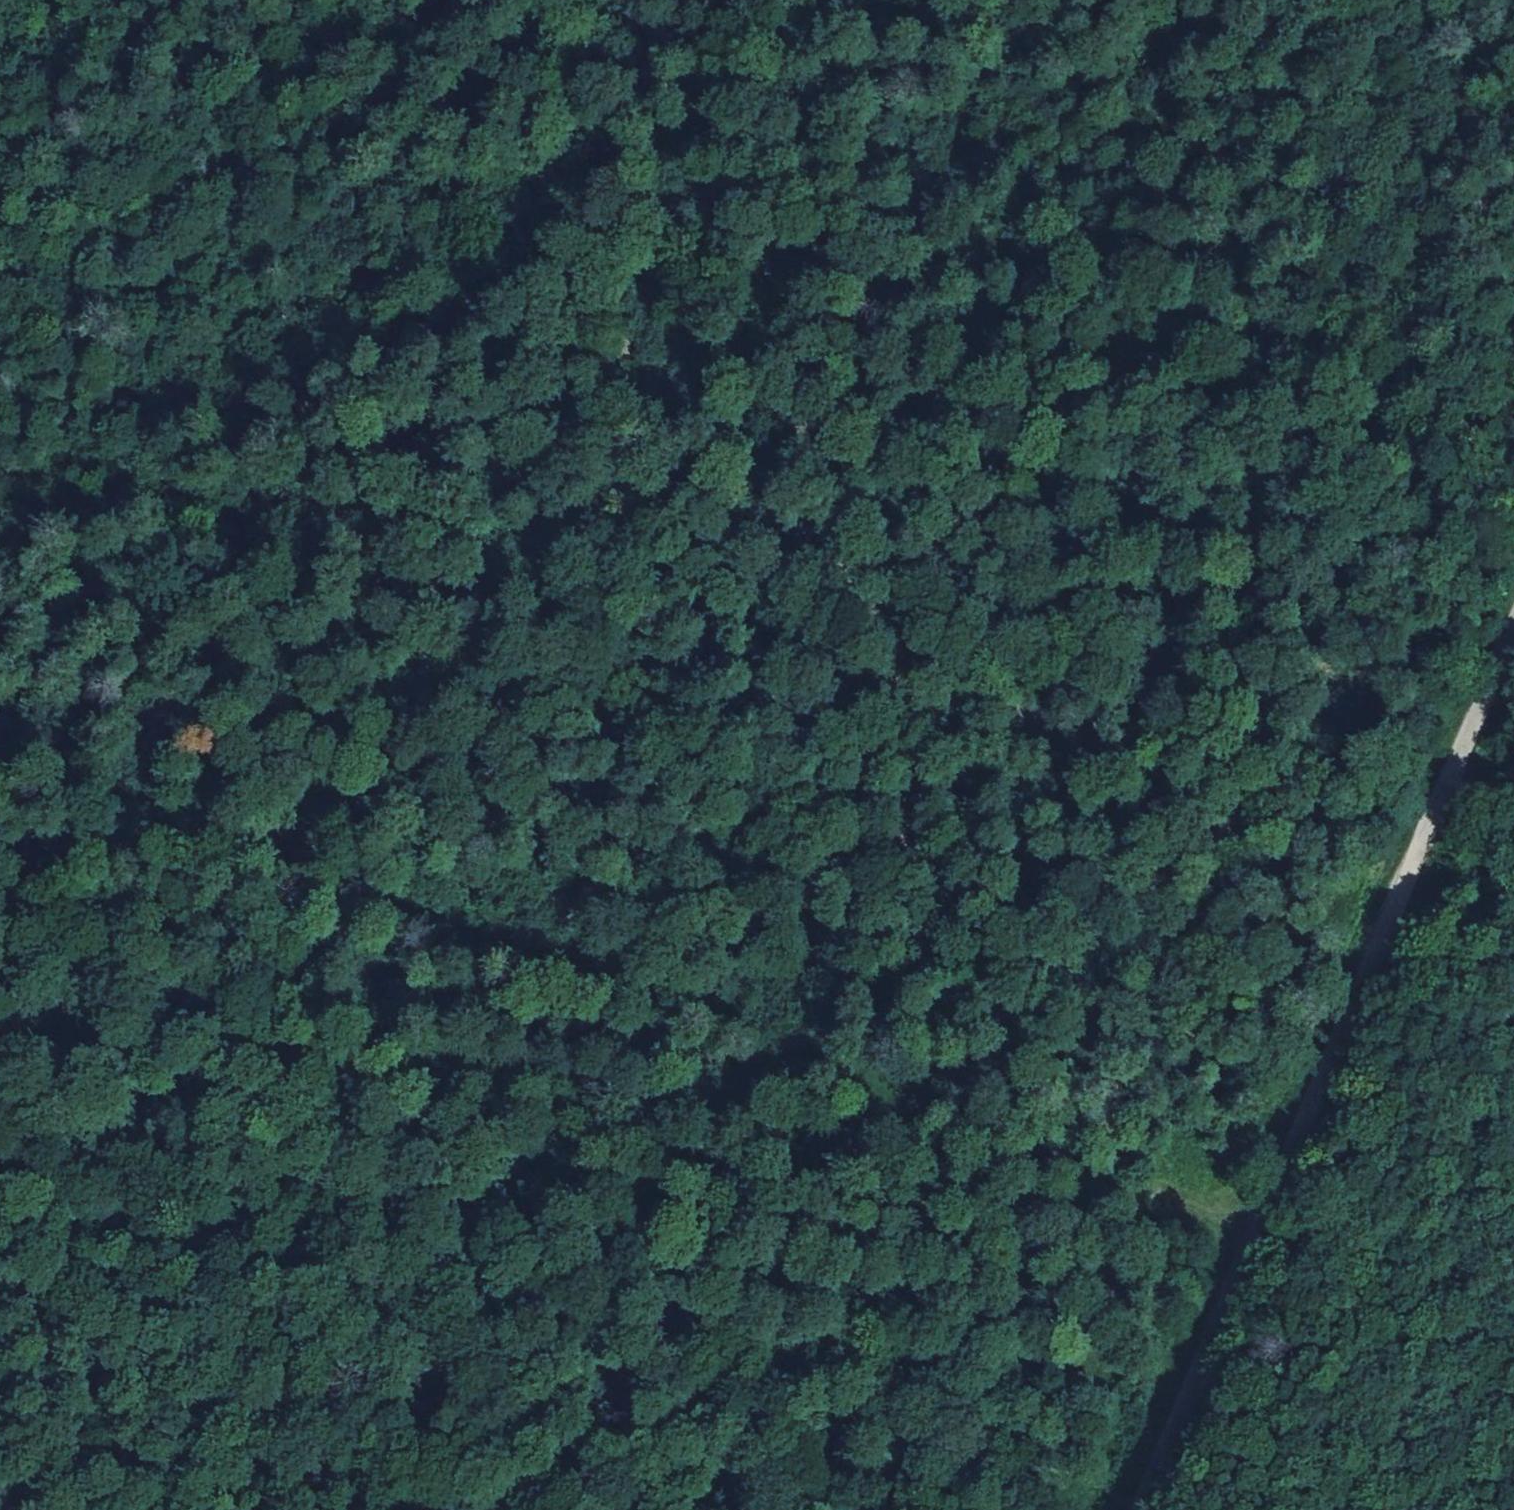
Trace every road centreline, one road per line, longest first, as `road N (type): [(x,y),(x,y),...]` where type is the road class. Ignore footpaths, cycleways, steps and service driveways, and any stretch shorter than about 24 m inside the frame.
road 1 (unclassified): [(1513,630),(1140,1509)]

